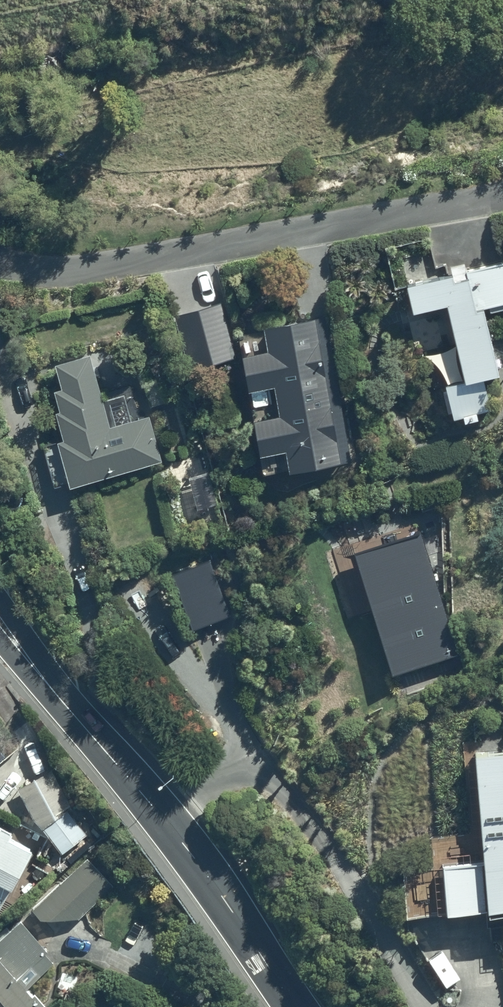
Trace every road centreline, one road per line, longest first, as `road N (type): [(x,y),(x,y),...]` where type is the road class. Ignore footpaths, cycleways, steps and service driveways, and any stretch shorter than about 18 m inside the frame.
road 1 (secondary): [(296,1006),(166,819),(0,620)]

